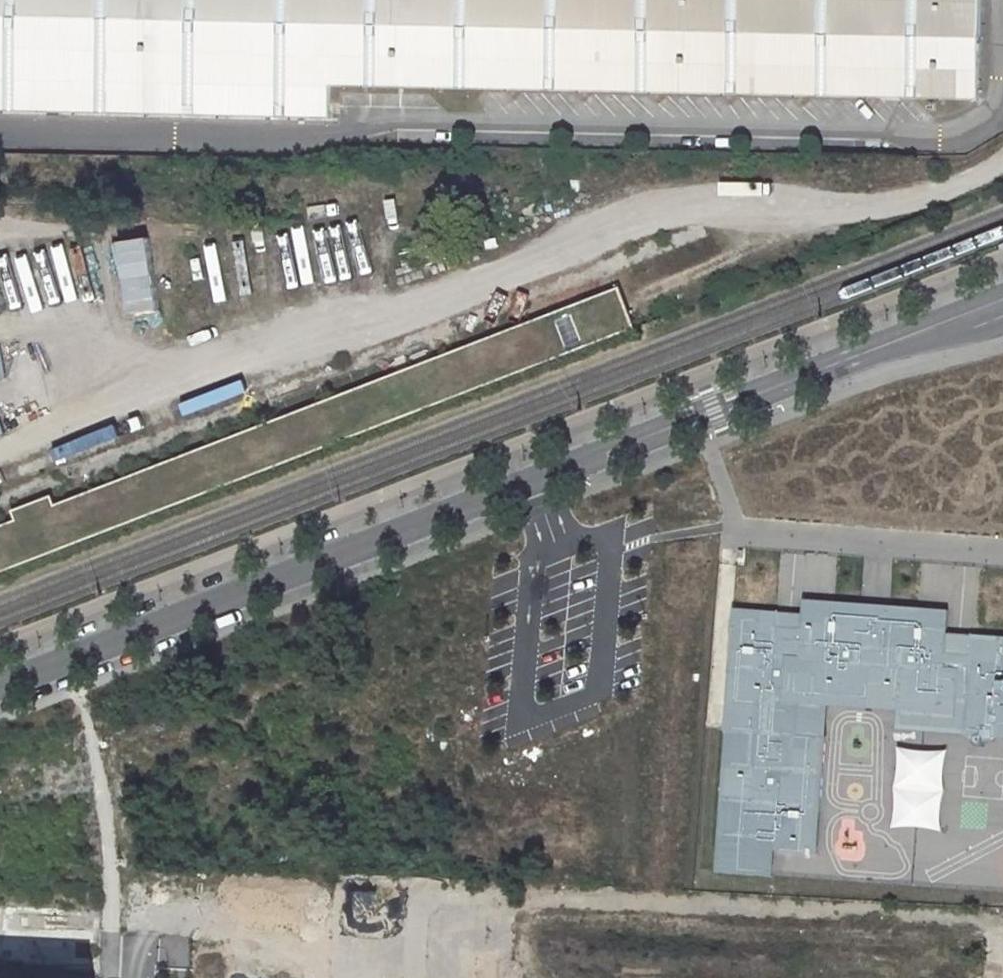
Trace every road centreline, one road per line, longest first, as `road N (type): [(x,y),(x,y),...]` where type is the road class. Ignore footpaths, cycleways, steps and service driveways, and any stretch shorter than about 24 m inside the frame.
road 1 (residential): [(0,686),(1002,299)]

